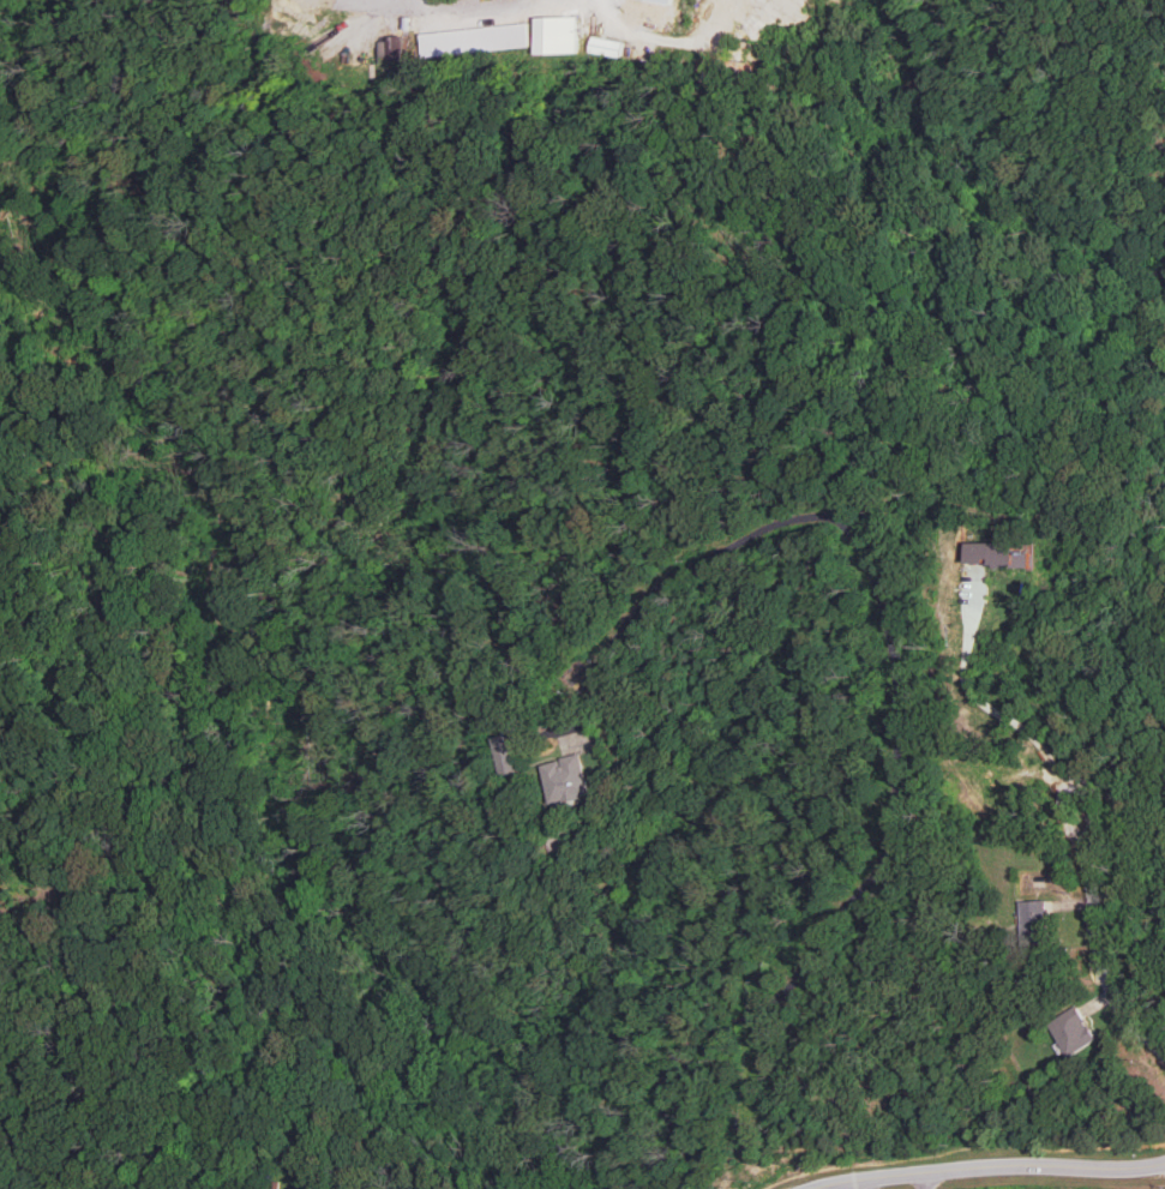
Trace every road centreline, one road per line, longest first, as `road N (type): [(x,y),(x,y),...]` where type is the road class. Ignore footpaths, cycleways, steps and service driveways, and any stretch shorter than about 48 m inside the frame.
road 1 (residential): [(1164,1163),(985,1167),(810,1188)]
road 2 (residential): [(1164,1053),(1110,996),(1073,811)]

